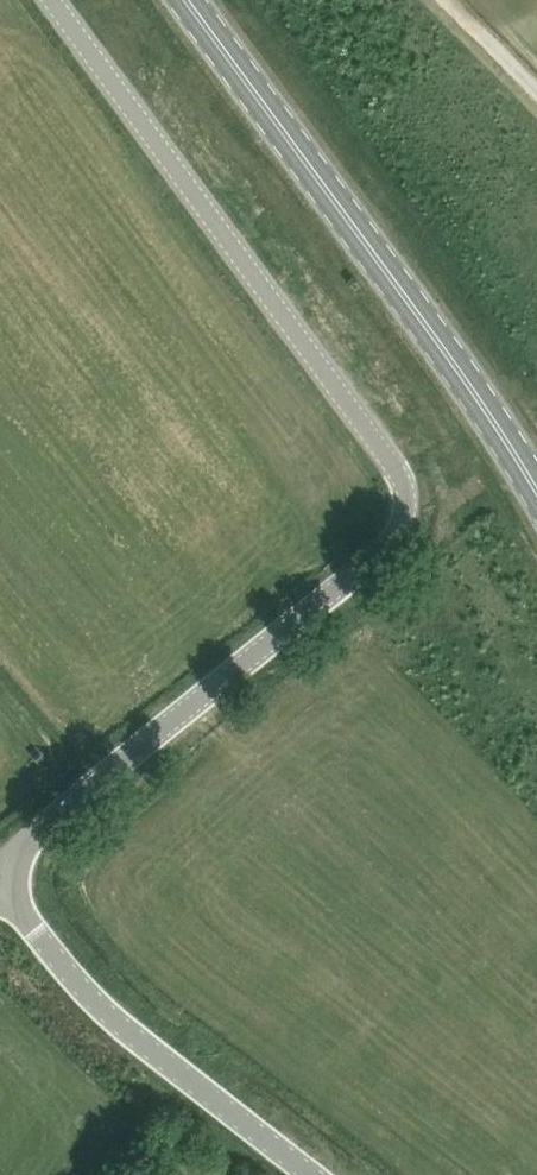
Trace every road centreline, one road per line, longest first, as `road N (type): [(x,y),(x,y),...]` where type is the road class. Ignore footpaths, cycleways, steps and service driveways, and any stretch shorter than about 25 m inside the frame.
road 1 (unclassified): [(54,0),(397,466),(407,512),(401,533),(380,554),(0,868)]
road 2 (primary): [(536,489),(186,0)]
road 3 (unclassified): [(315,1174),(86,987),(0,872)]

